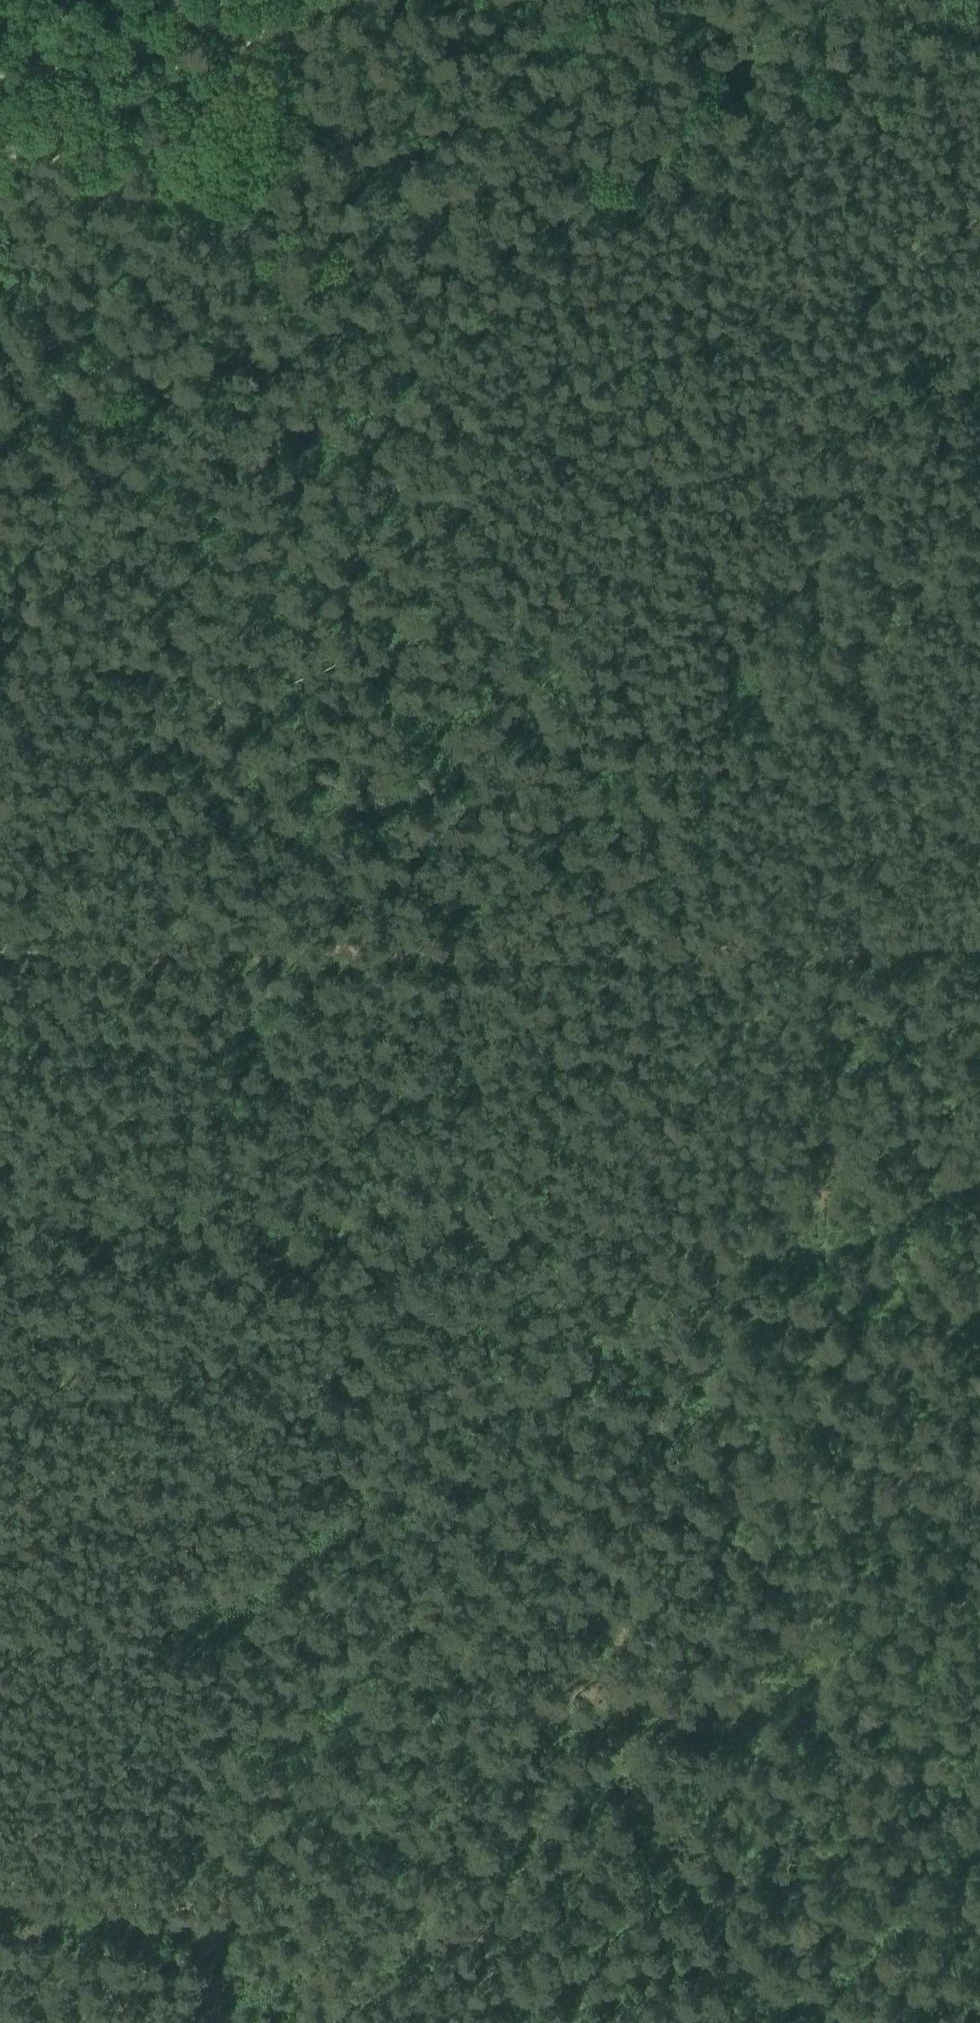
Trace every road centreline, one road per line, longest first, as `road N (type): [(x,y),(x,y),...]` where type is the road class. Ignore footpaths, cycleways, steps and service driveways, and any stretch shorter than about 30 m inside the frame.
road 1 (track): [(0,956),(979,939)]
road 2 (track): [(502,2022),(478,1939),(0,1885)]
road 3 (track): [(0,168),(337,0)]

